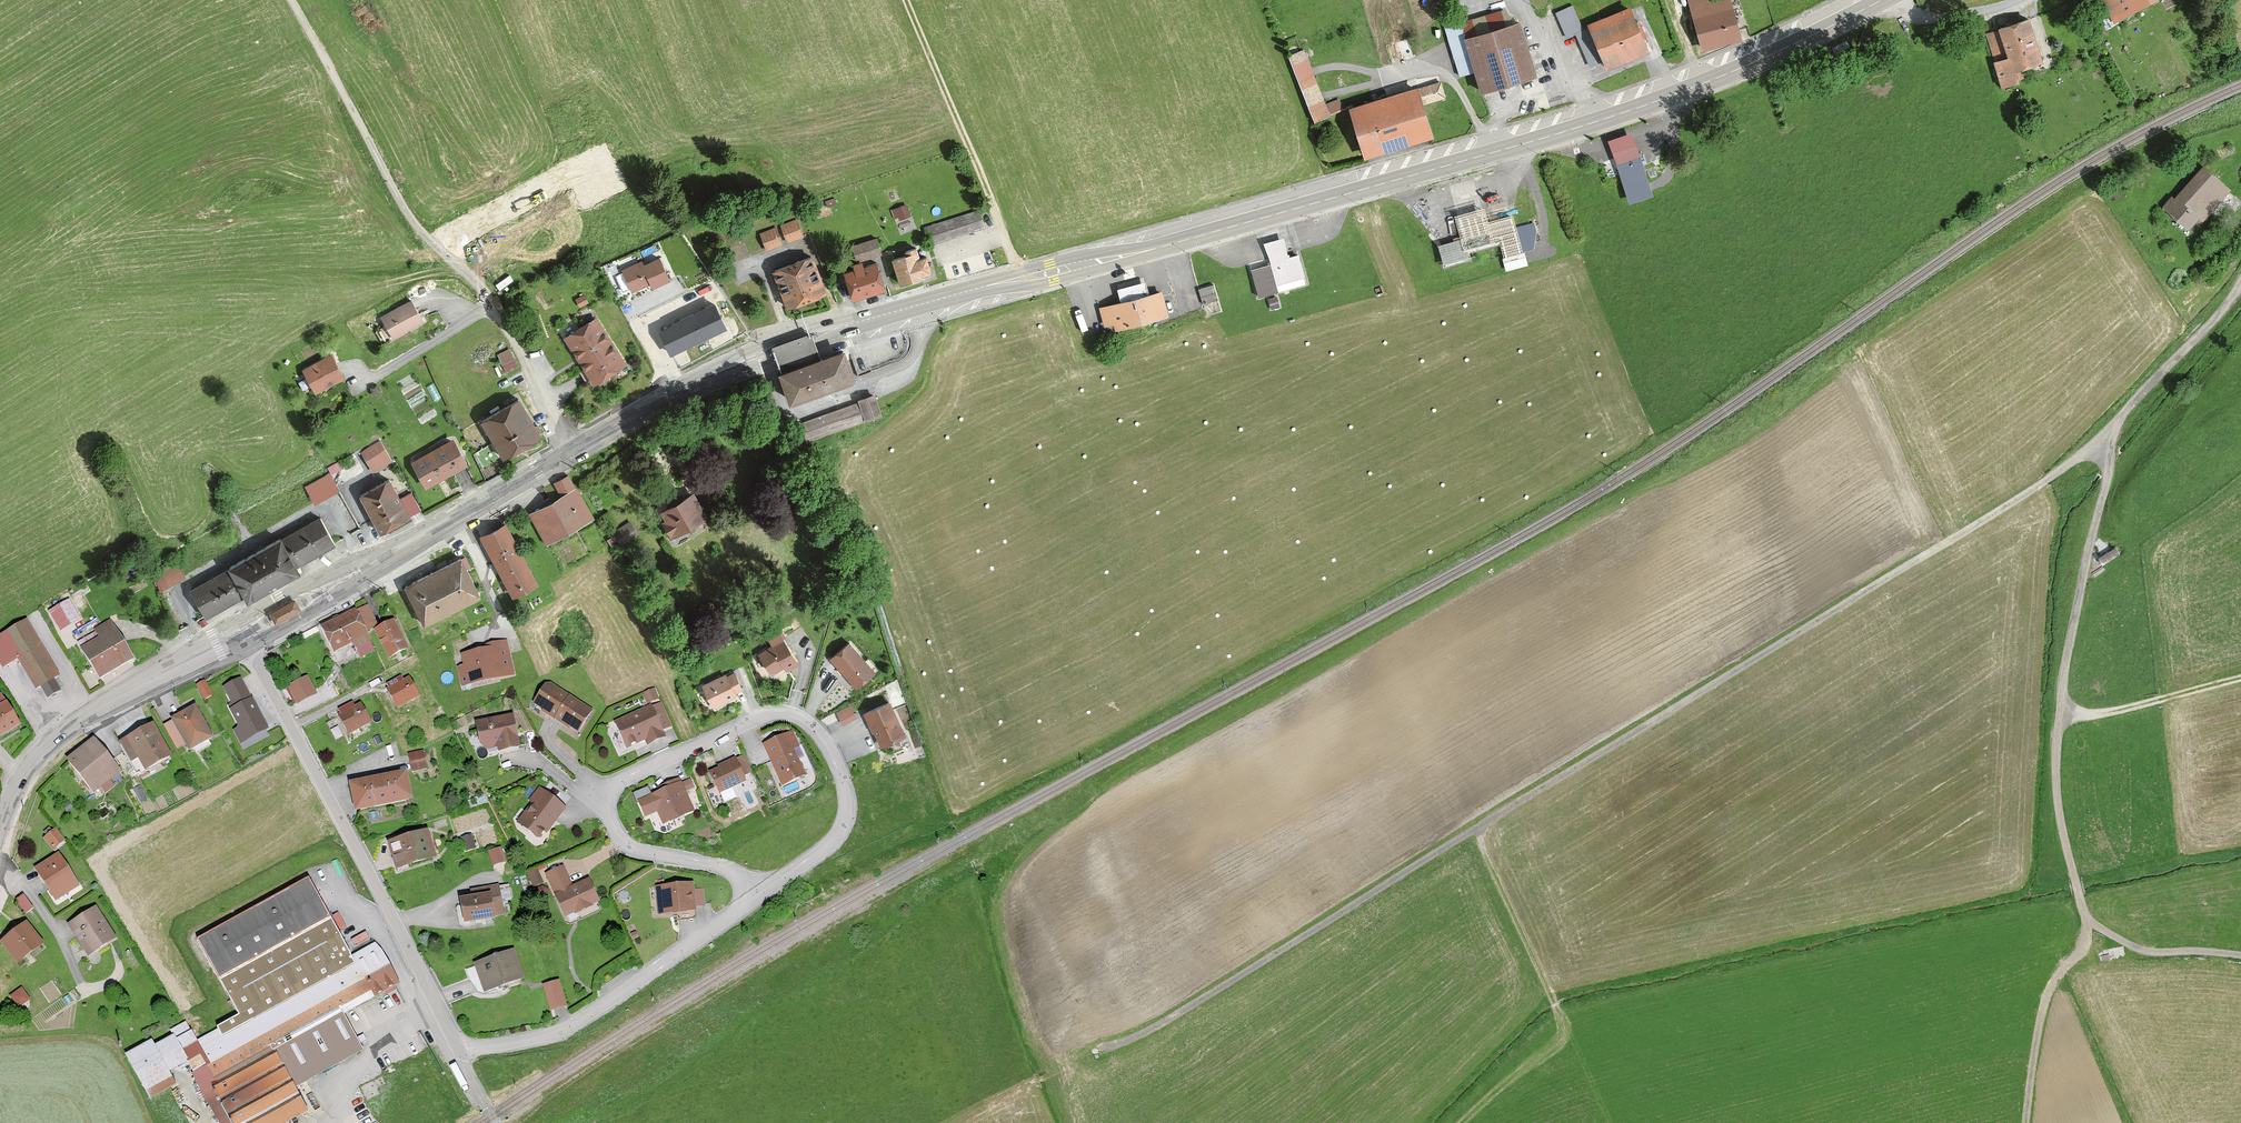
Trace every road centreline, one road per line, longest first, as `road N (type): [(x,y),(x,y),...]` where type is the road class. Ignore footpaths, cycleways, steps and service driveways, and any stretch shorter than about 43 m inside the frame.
road 1 (primary): [(1881,0),(1617,115),(1156,249),(855,323)]
road 2 (track): [(1561,1022),(1485,853),(1484,825),(2063,471),(2119,419)]
road 3 (track): [(2240,957),(2144,955),(2083,919),(2059,801),(2057,732),(2119,419)]
road 4 (unclassified): [(571,452),(510,323),(486,288),(410,217),(292,0)]
road 5 (residential): [(246,646),(458,1048)]
road 6 (residential): [(755,896),(827,845),(844,820),(839,769),(801,717),(761,715),(603,790)]
road 7 (track): [(1116,1052),(1484,825)]
road 8 (residential): [(458,1048),(558,1036),(755,896)]
road 9 (primary): [(459,515),(280,596),(181,660)]
road 10 (track): [(1023,278),(906,0)]
road 11 (primary): [(181,660),(46,747),(0,826)]
road 12 (primary): [(246,646),(459,515)]
road 13 (track): [(2030,1122),(2033,1060),(2052,972),(2088,952),(2083,919)]
road 14 (residential): [(603,790),(627,847),(736,871),(755,896)]
road 15 (track): [(2060,718),(2240,679)]
road 16 (residential): [(2119,419),(2240,289)]
road 17 (primary): [(722,370),(571,452)]
road 18 (primary): [(855,323),(804,330),(722,370)]
road 19 (primary): [(722,370),(821,344),(855,323)]
road 20 (primary): [(571,452),(459,515)]

